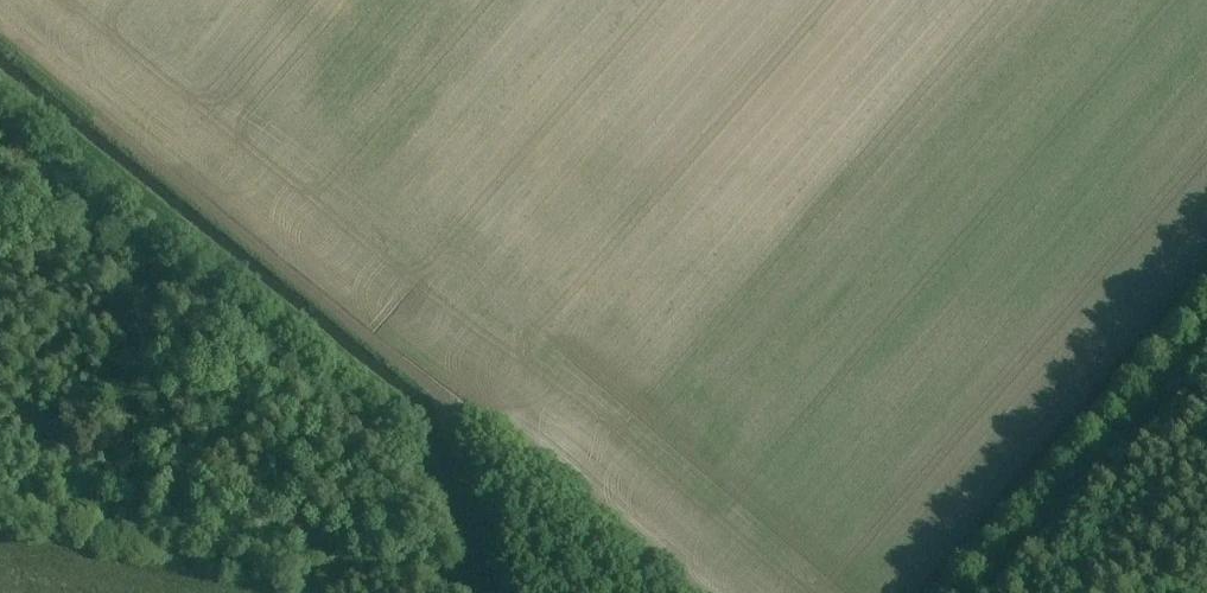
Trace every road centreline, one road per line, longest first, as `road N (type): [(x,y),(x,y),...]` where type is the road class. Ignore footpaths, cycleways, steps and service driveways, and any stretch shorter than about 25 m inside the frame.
road 1 (track): [(524,592),(443,383)]

